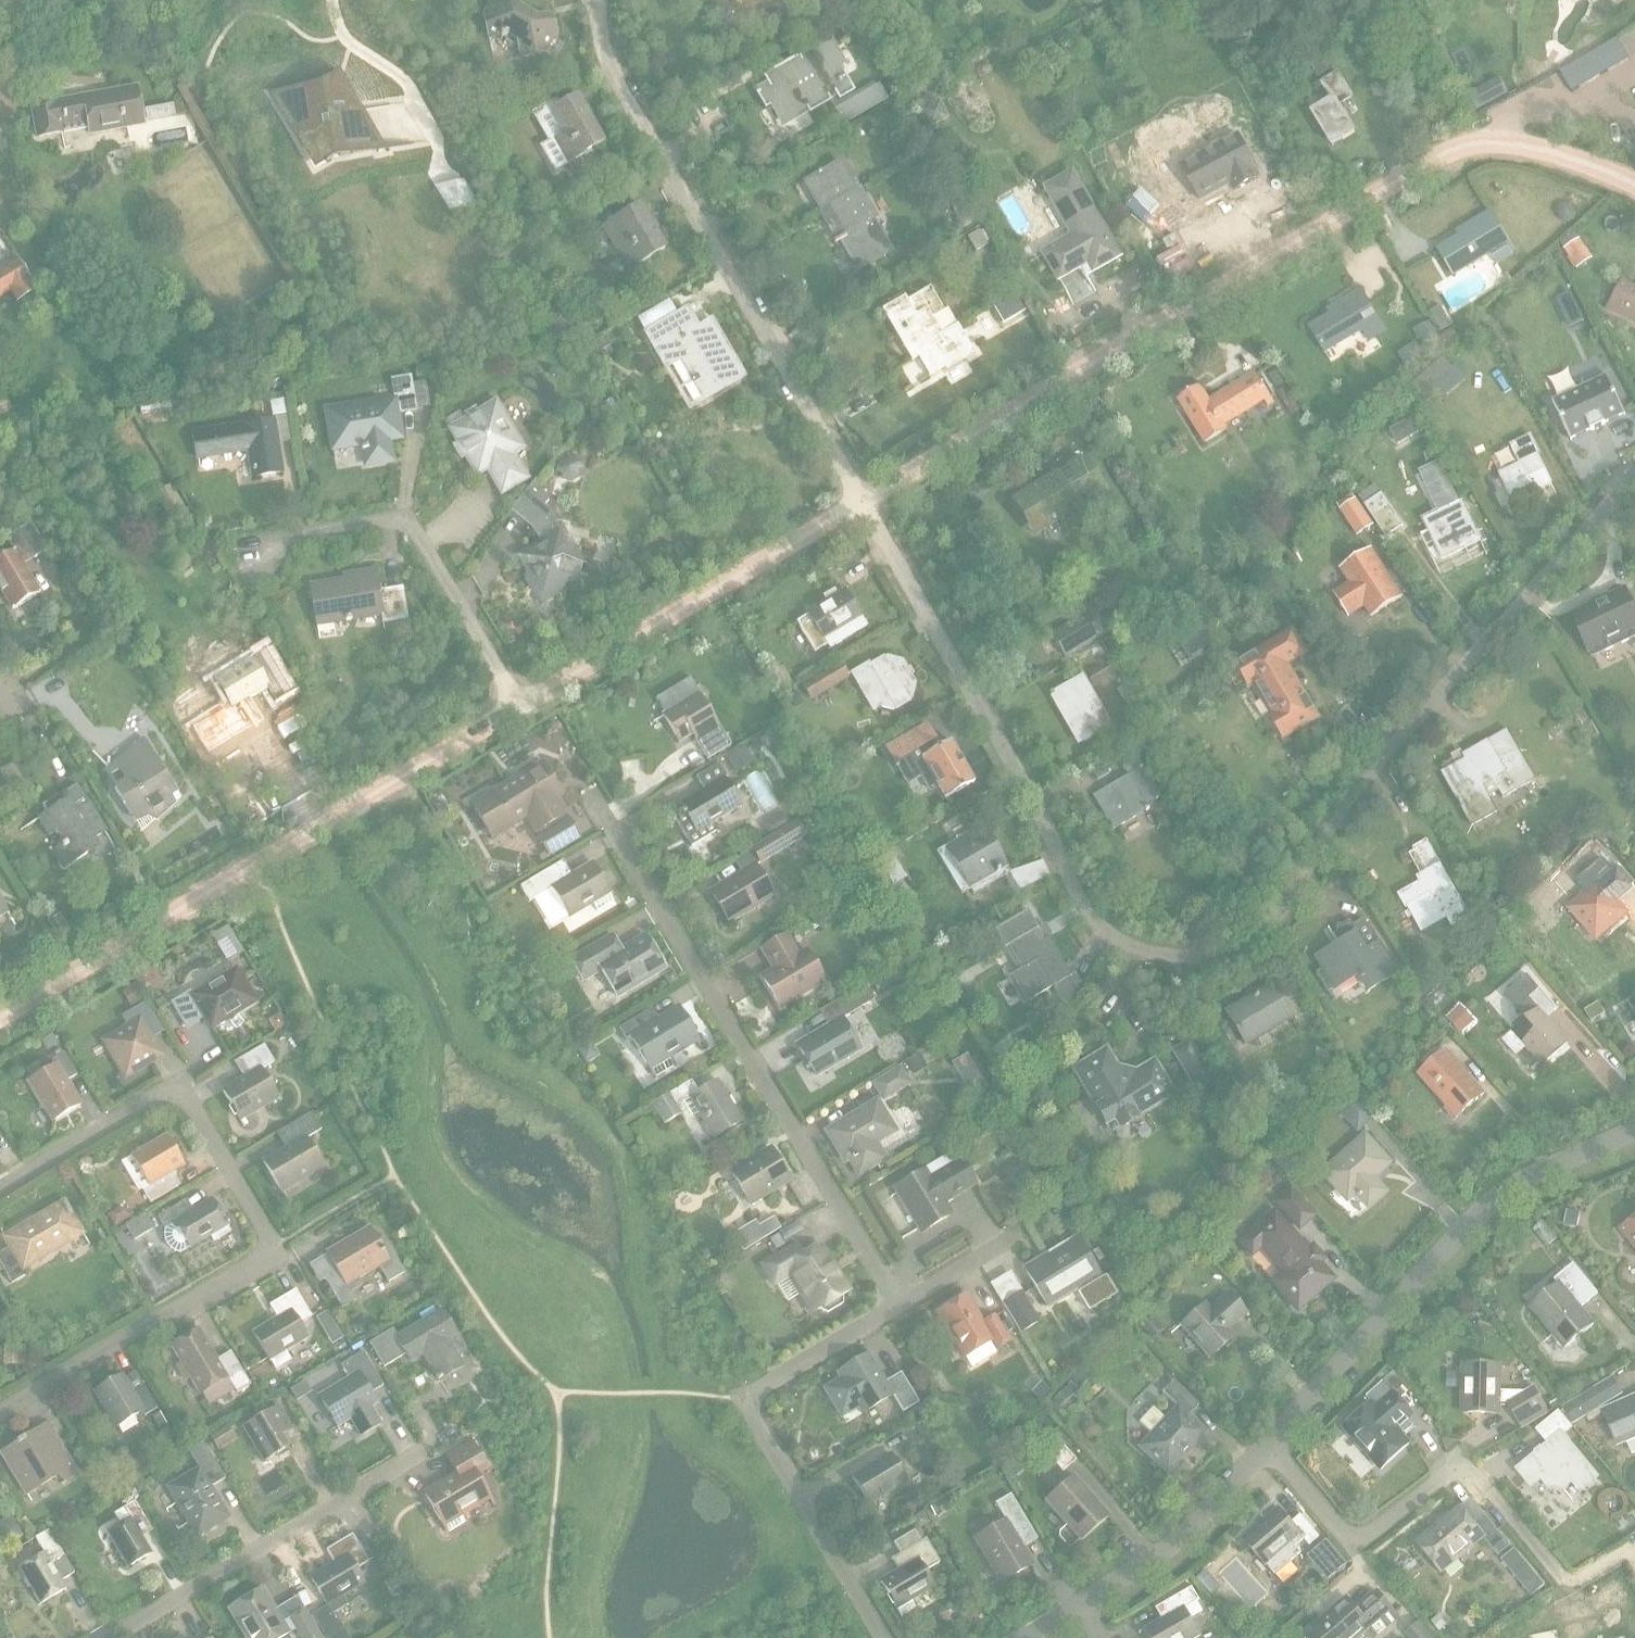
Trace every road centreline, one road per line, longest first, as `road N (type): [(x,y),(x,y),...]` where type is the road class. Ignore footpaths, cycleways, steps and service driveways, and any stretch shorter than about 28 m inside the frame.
road 1 (residential): [(862,501),(1092,921),(1145,952),(1223,956),(1282,916),(1337,808),(1634,478)]
road 2 (residential): [(1634,188),(1514,143),(1459,148),(862,501)]
road 3 (residential): [(0,1421),(211,1296),(267,1250),(181,1097),(162,1094),(0,1191)]
road 4 (residential): [(518,708),(0,1018)]
road 5 (residential): [(898,1305),(605,800)]
road 6 (residential): [(862,501),(620,83),(596,0)]
road 7 (residential): [(1267,1445),(1479,1217),(1634,1130)]
road 8 (residential): [(881,1637),(751,1415),(764,1384),(898,1305)]
road 9 (residential): [(862,501),(518,708)]
road 10 (residential): [(1539,1575),(1466,1486),(1443,1483),(1358,1550),(1267,1445)]
road 11 (residential): [(518,708),(411,527),(291,535),(252,565)]
road 12 (residential): [(110,1637),(413,1453)]
road 13 (residential): [(1082,1606),(1170,1546),(1267,1445)]
road 14 (residential): [(898,1305),(1020,1233)]

